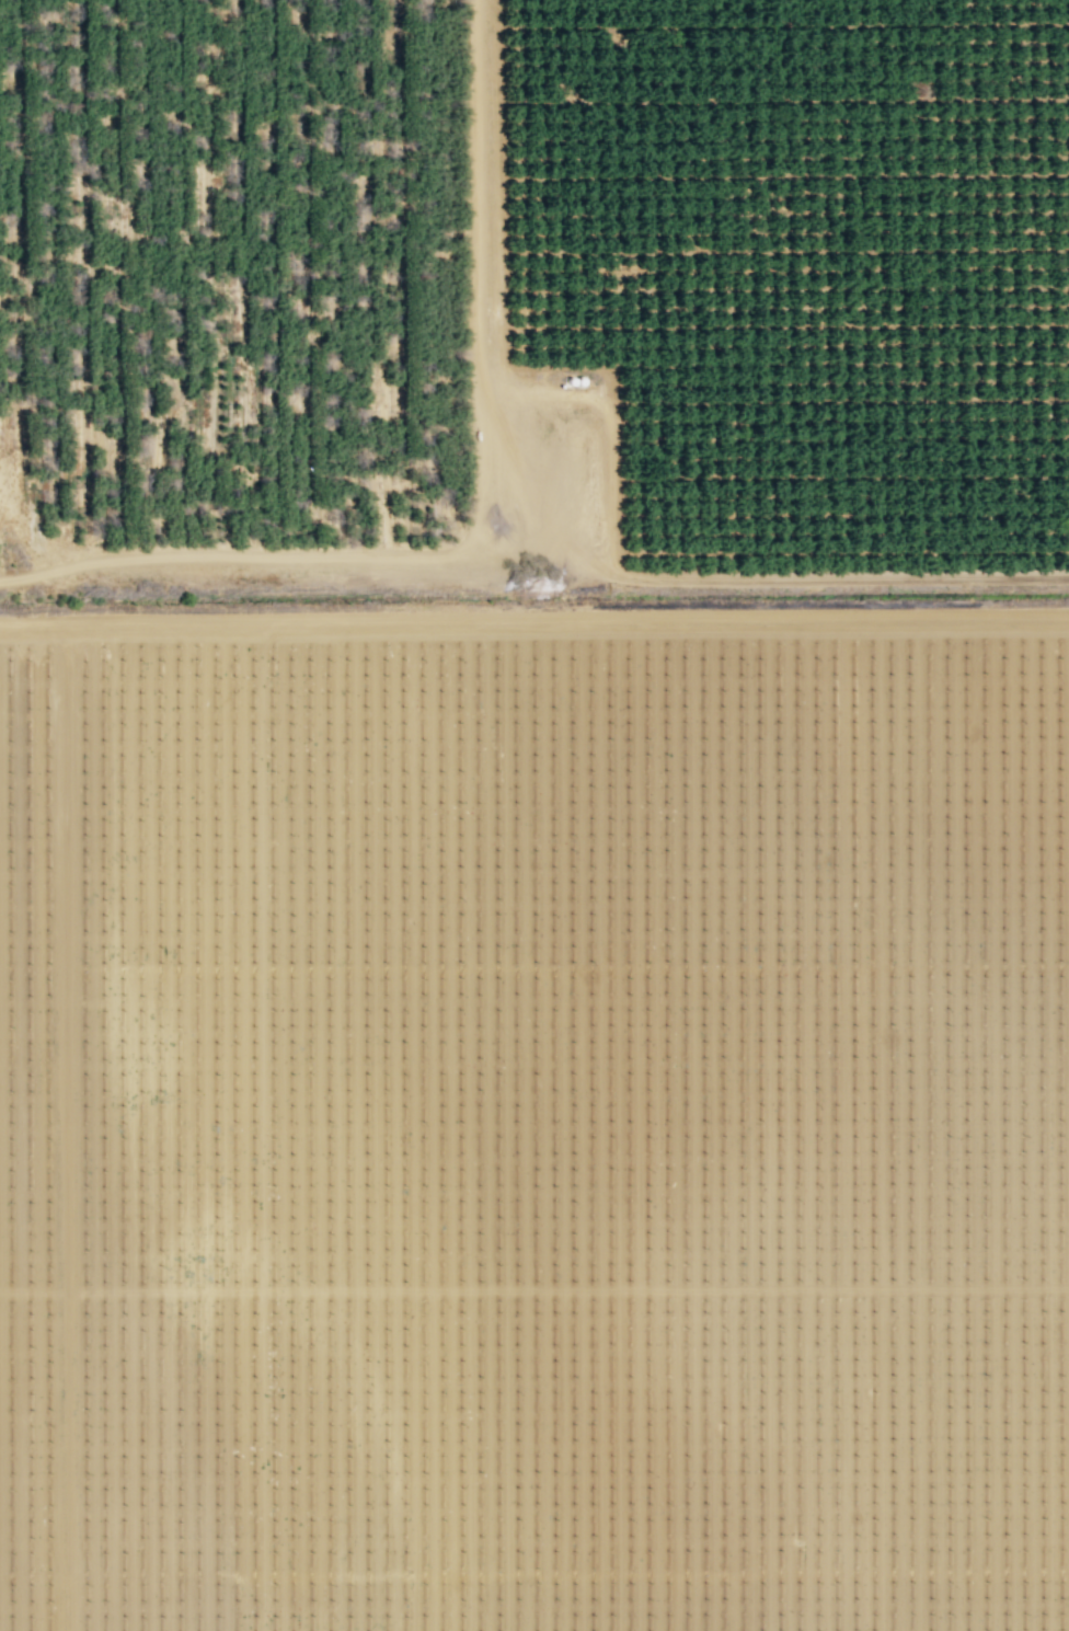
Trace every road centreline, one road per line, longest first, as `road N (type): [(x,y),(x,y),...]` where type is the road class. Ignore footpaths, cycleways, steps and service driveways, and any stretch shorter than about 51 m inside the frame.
road 1 (residential): [(403,392),(411,573),(435,588),(1068,591)]

